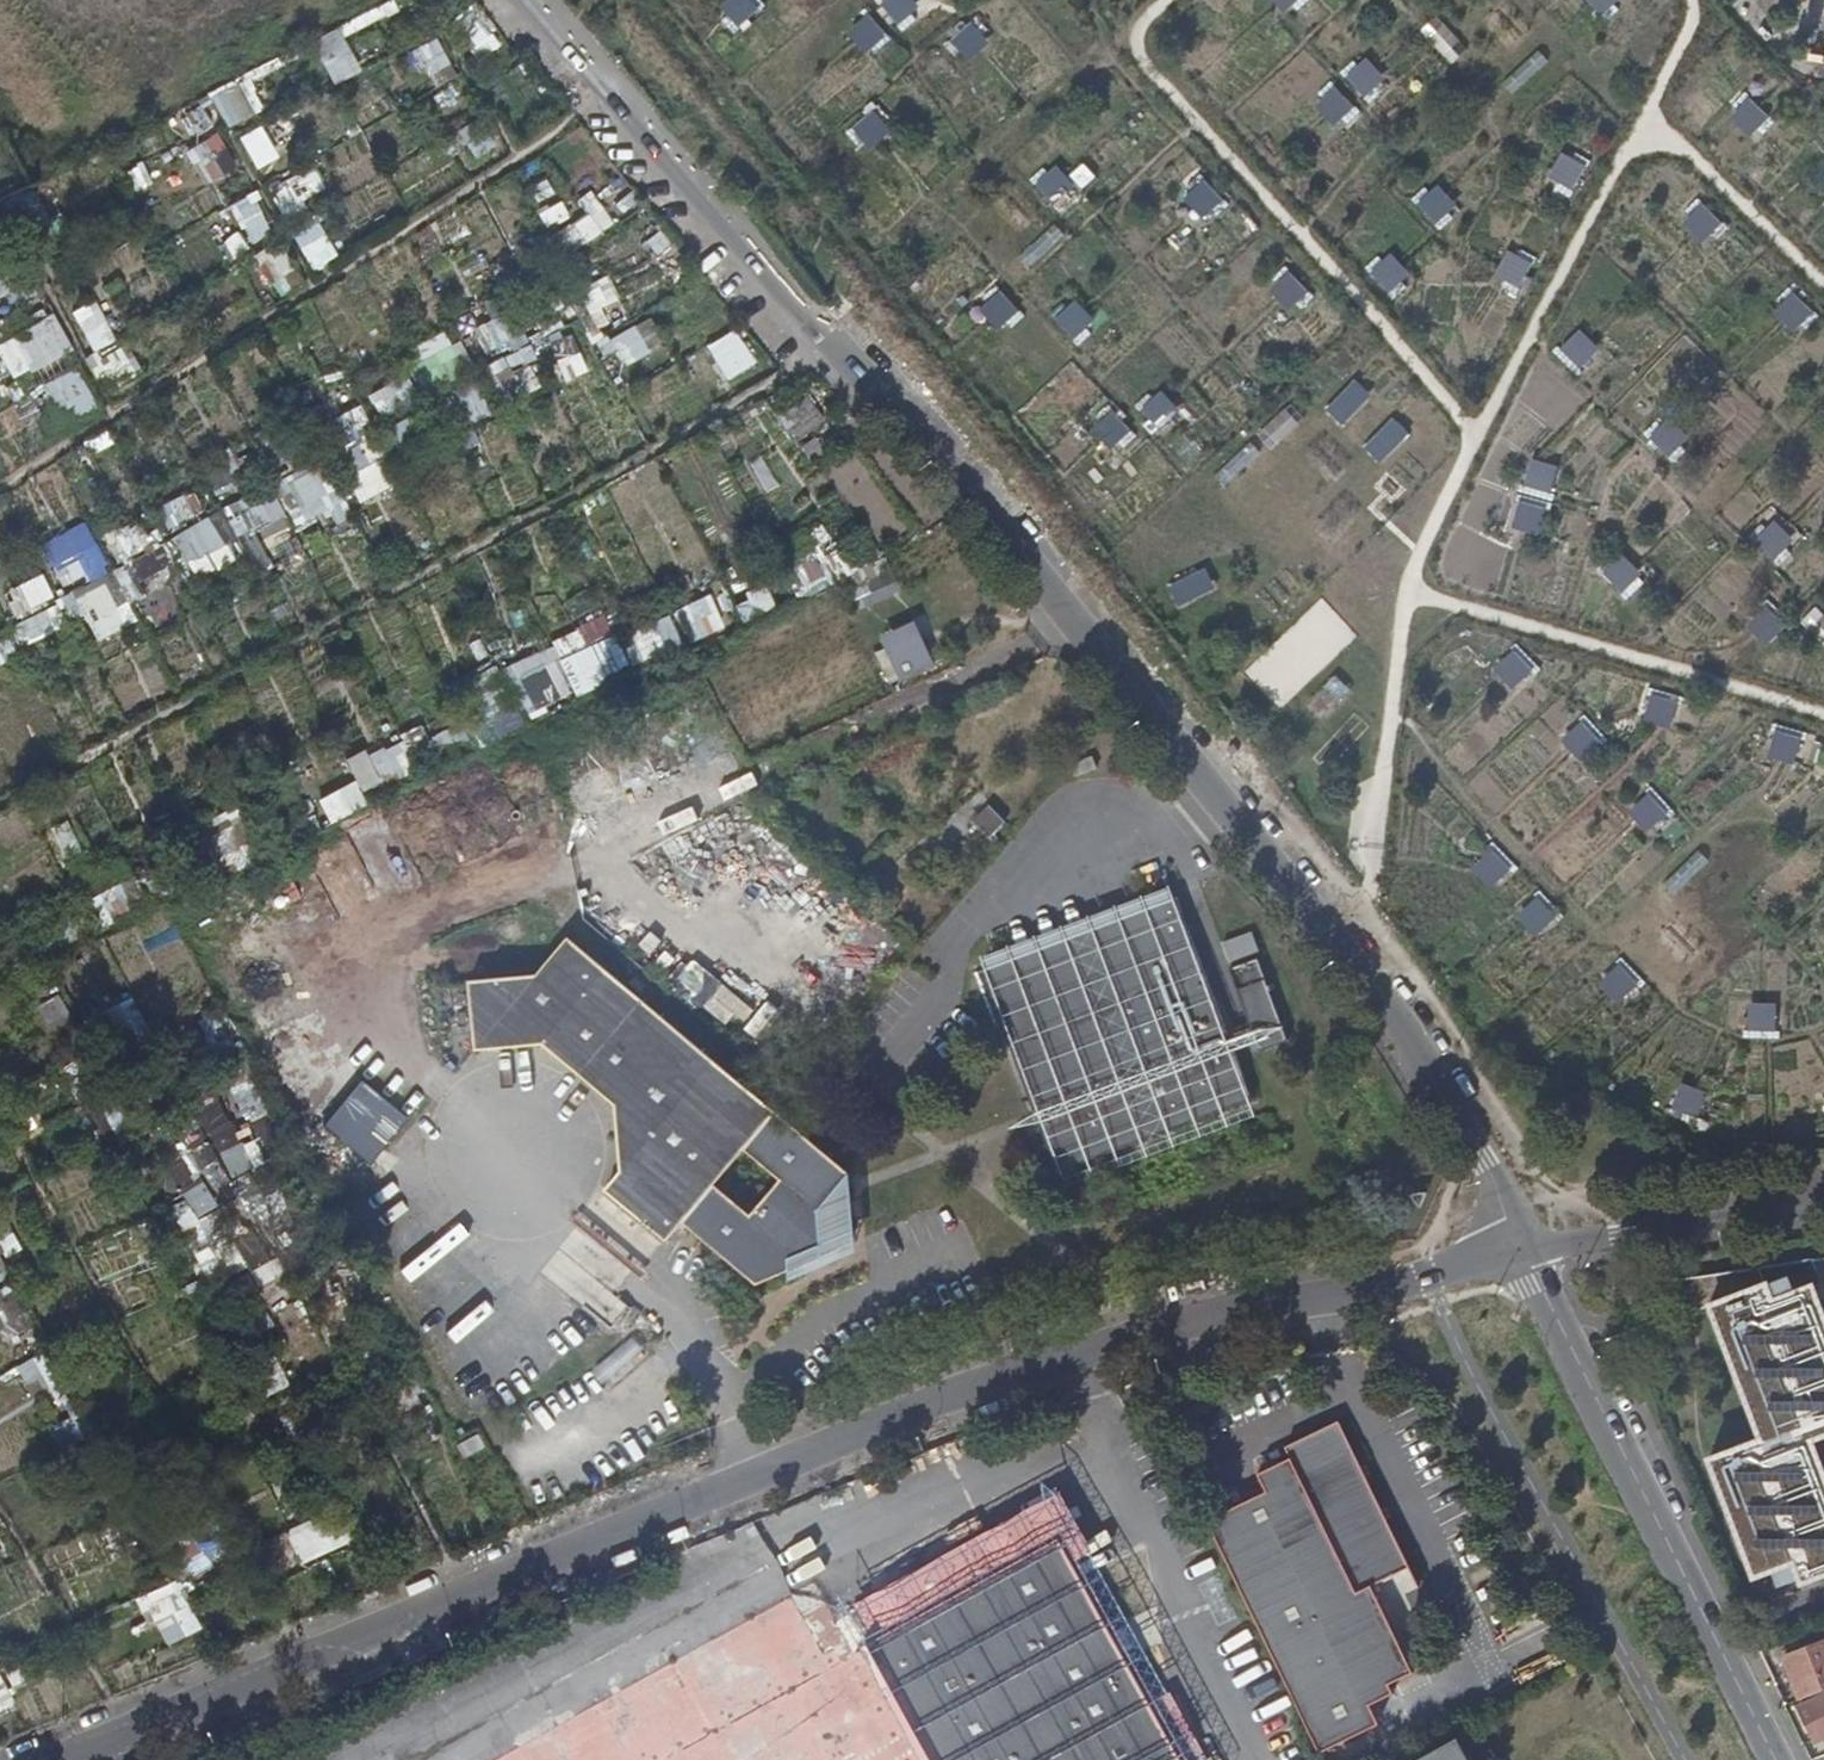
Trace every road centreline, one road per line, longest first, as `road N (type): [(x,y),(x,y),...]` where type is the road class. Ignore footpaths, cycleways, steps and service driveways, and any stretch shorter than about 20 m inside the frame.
road 1 (residential): [(52,1759),(1092,1349),(1525,1258)]
road 2 (residential): [(1525,1258),(1368,949),(973,469),(835,340)]
road 3 (residential): [(1768,1759),(1525,1258)]
road 4 (residential): [(835,340),(533,0)]
road 5 (residential): [(1525,1258),(1823,1222)]

